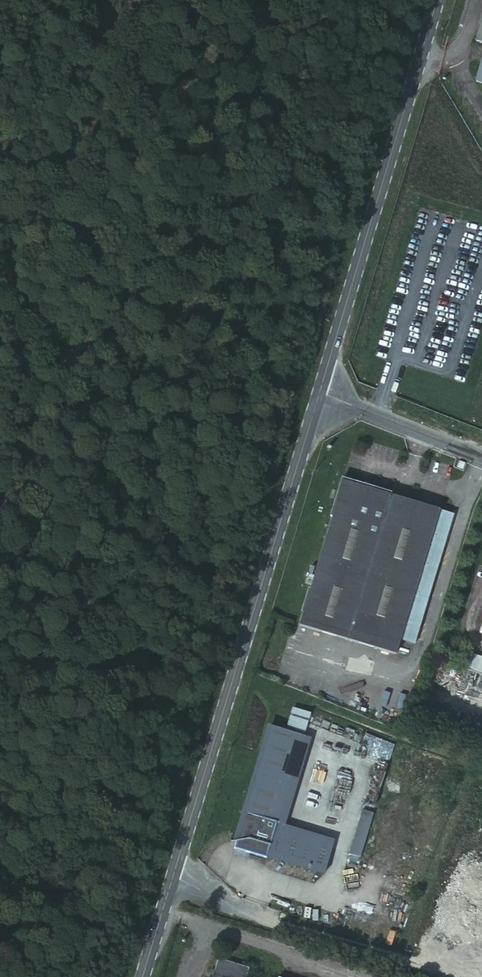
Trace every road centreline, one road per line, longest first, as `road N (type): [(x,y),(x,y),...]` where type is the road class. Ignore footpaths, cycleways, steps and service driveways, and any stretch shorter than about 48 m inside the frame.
road 1 (secondary): [(142,976),(319,395)]
road 2 (secondary): [(319,395),(438,0)]
road 3 (track): [(0,272),(138,254),(358,264)]
road 4 (track): [(0,652),(126,655),(231,685)]
road 5 (unclassified): [(319,395),(481,457)]

